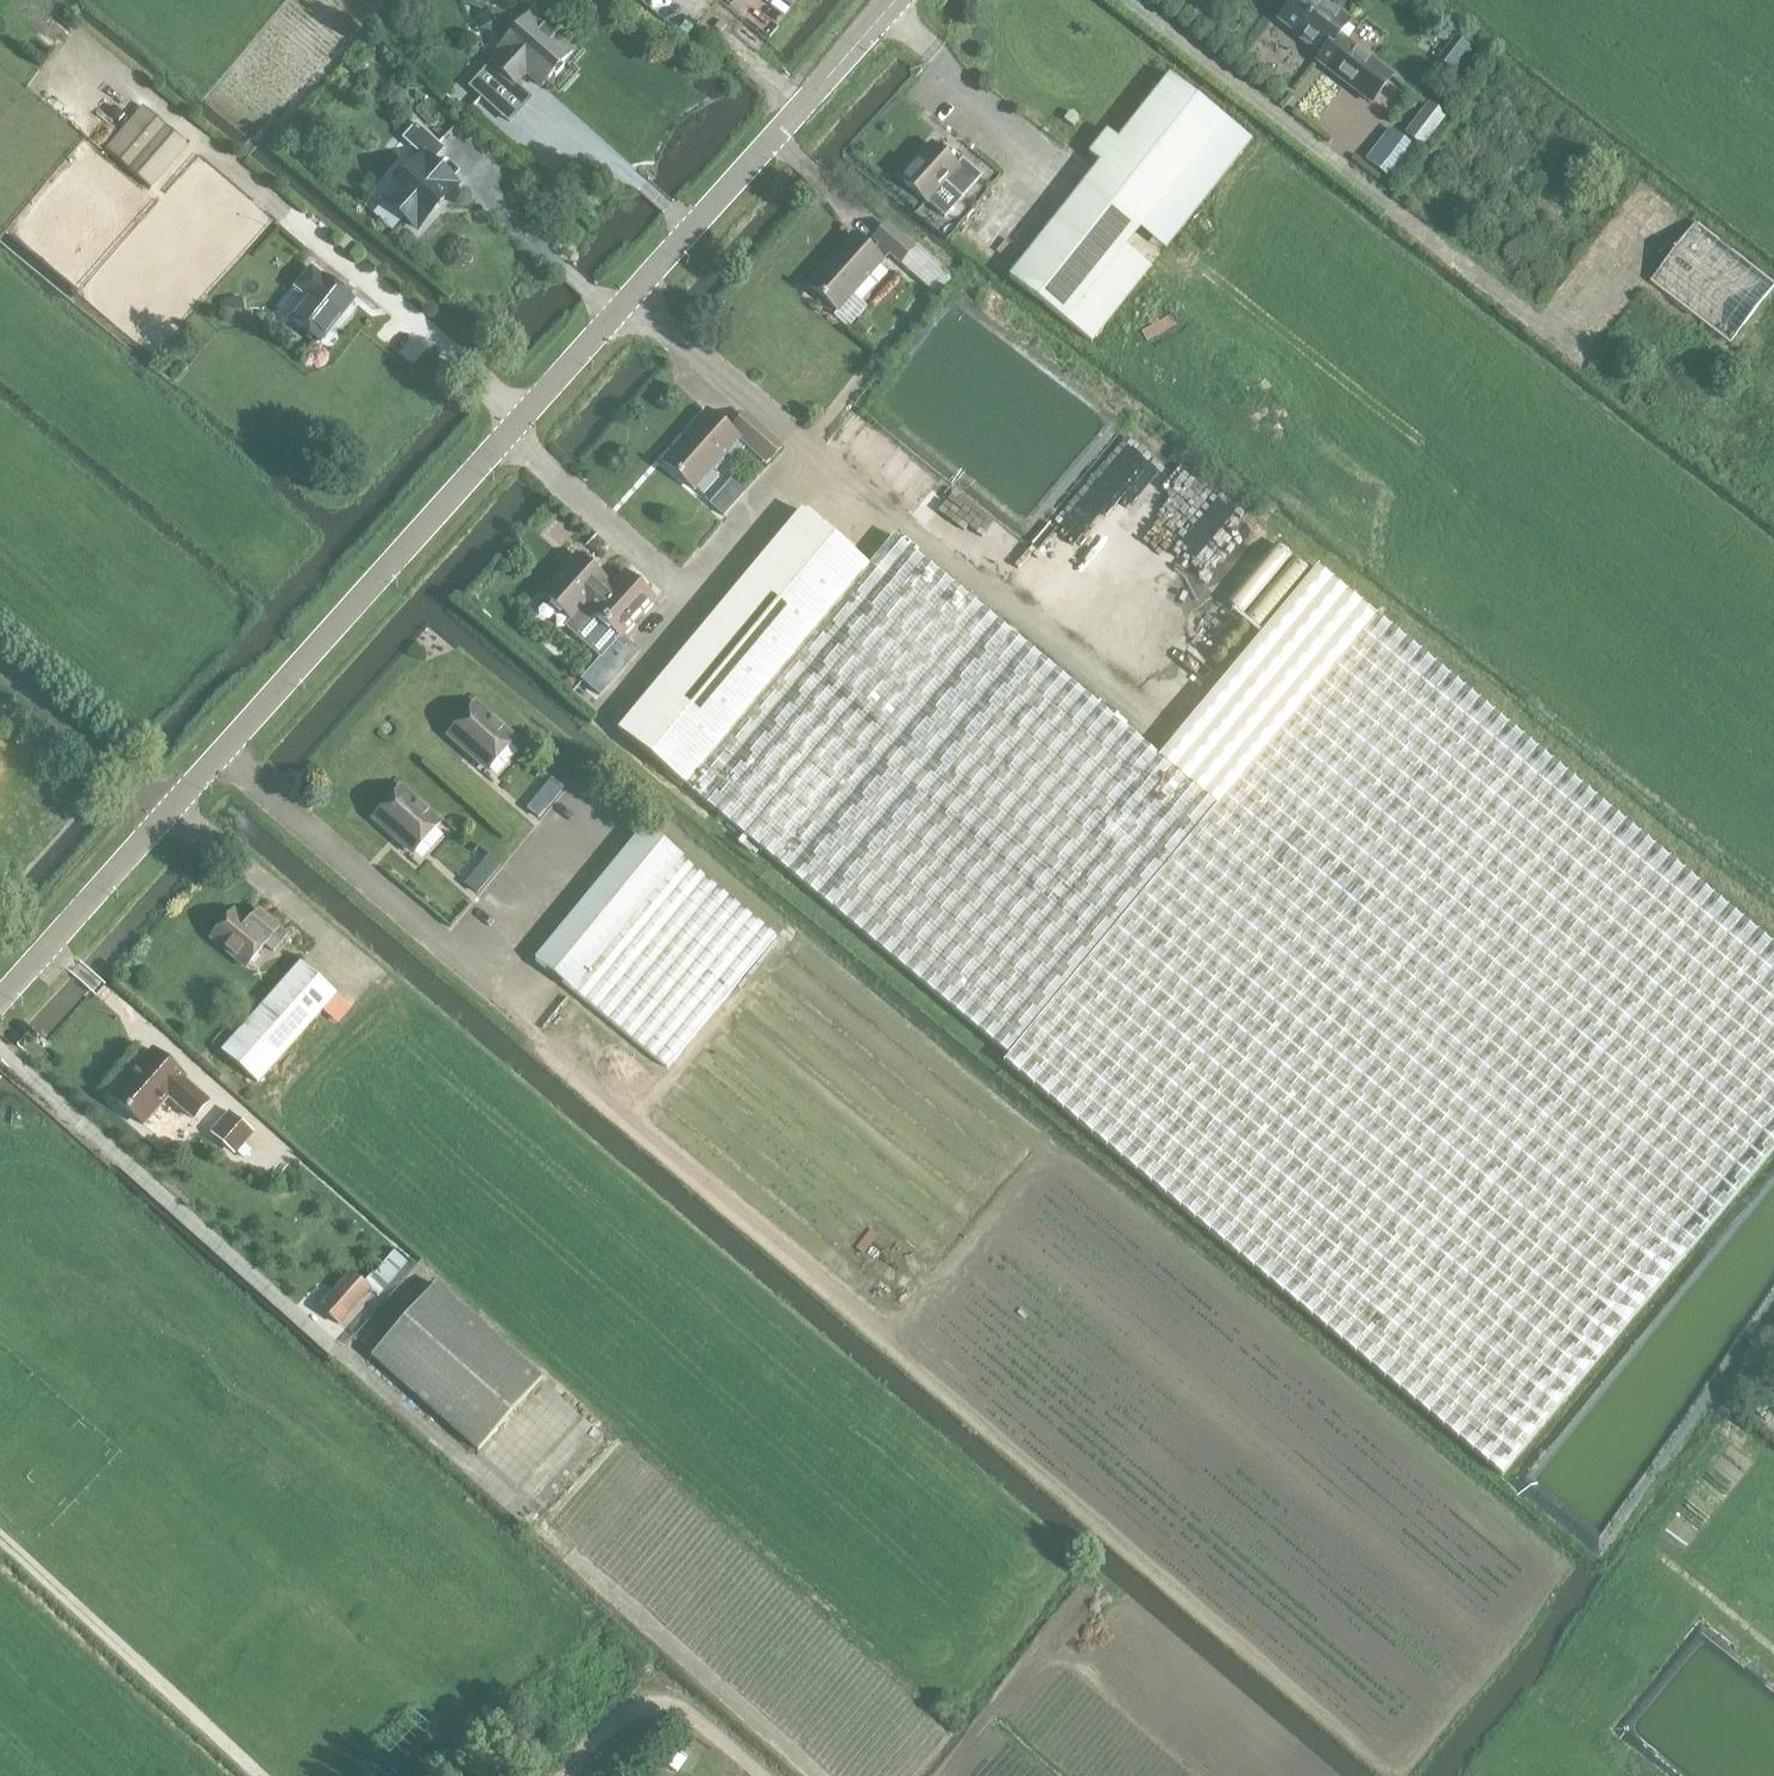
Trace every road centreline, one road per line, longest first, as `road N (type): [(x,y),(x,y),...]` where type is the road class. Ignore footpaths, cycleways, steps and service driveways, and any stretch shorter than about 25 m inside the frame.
road 1 (unclassified): [(0,1005),(894,0)]
road 2 (track): [(0,1536),(260,1775)]
road 3 (track): [(944,1775),(1045,1660),(1074,1666),(1204,1775)]
road 4 (track): [(571,1553),(818,1775)]
road 5 (track): [(566,1775),(623,1716),(661,1704),(697,1719),(763,1775)]

